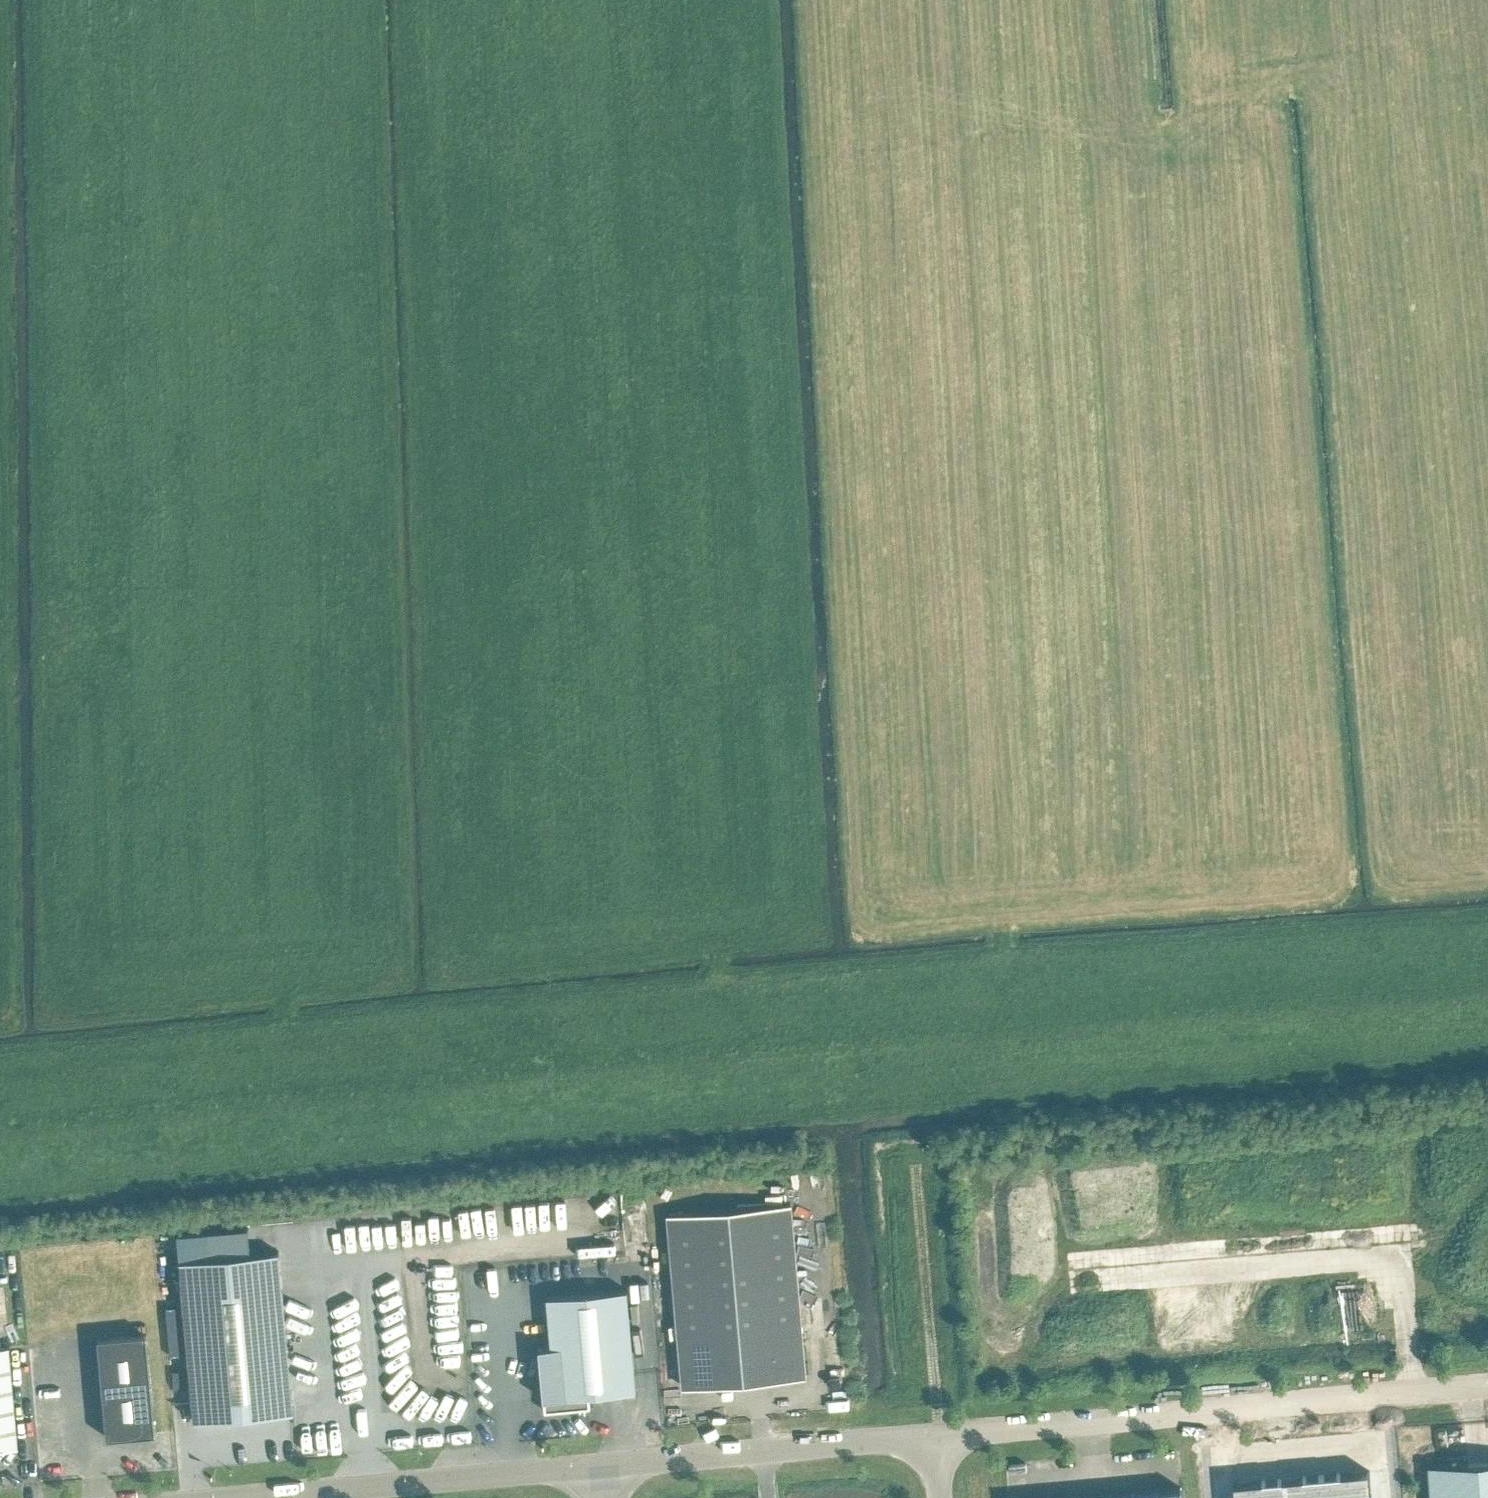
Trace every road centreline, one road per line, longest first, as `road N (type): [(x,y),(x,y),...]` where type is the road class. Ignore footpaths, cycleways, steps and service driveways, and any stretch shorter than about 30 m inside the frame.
road 1 (unclassified): [(214,1496),(938,1435)]
road 2 (unclassified): [(938,1435),(1487,1382)]

